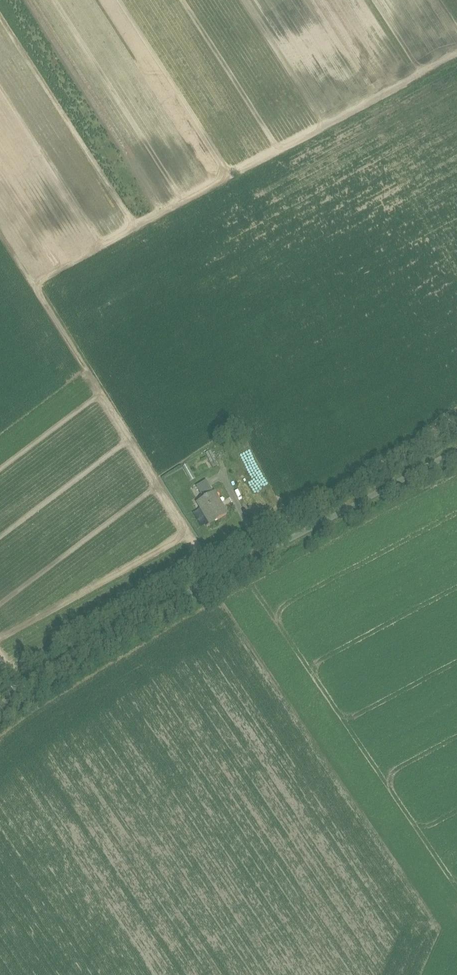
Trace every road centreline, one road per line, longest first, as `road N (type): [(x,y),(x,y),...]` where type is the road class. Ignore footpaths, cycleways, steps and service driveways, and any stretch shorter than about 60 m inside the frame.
road 1 (unclassified): [(0,707),(58,667),(456,449)]

